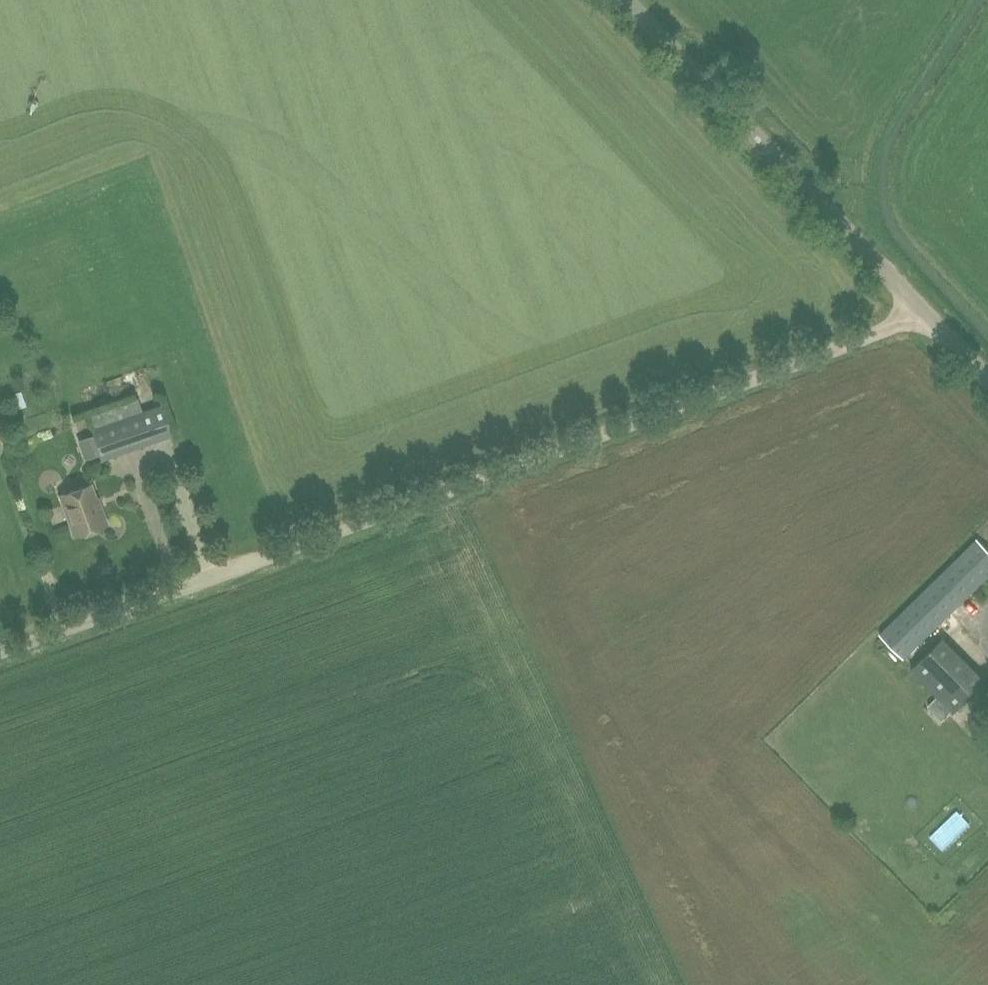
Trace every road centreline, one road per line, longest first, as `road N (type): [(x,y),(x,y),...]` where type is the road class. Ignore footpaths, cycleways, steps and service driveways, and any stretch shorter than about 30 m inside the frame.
road 1 (track): [(0,652),(936,313)]
road 2 (unclassified): [(987,368),(637,0)]

